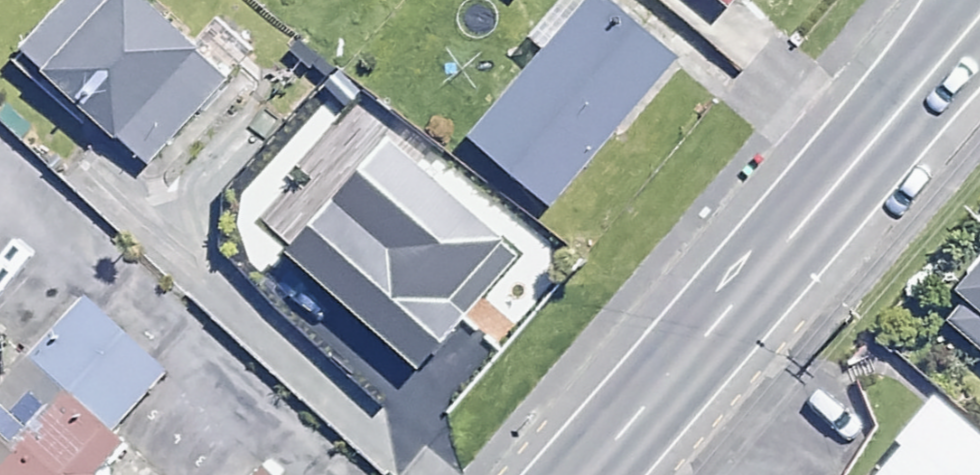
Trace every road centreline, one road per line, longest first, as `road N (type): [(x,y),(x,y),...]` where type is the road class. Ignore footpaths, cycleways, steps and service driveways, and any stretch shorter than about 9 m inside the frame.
road 1 (tertiary): [(979,0),(572,474)]

